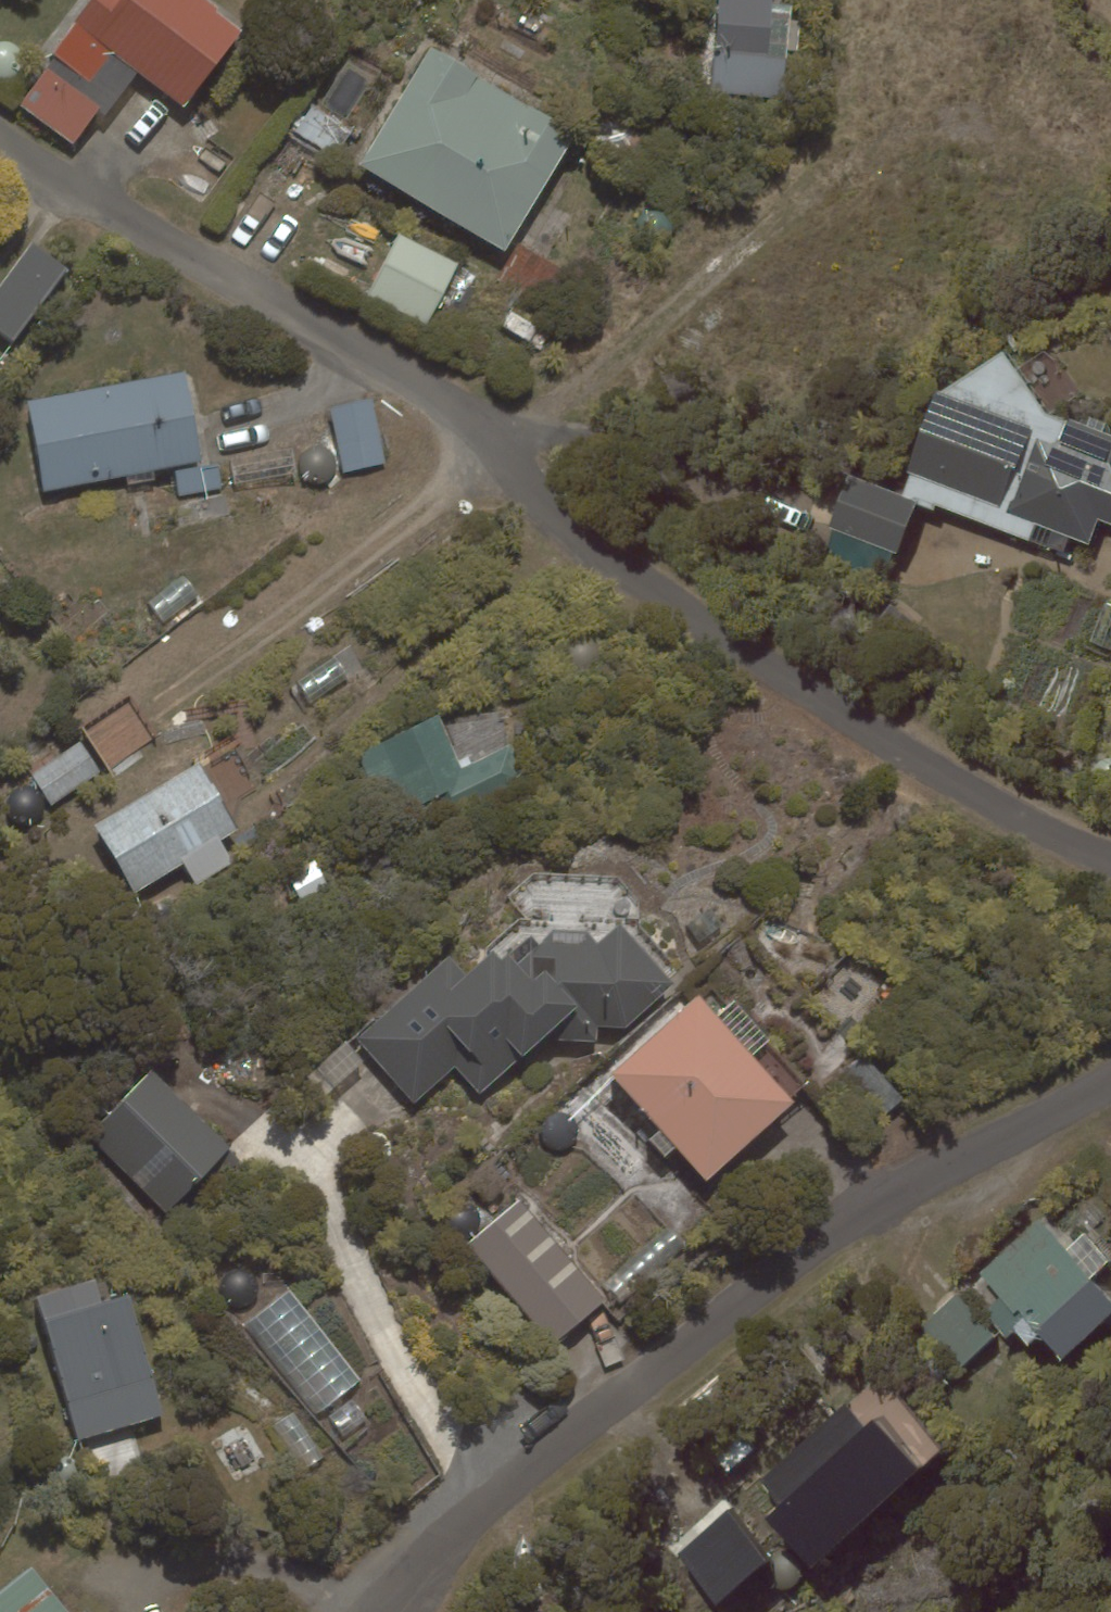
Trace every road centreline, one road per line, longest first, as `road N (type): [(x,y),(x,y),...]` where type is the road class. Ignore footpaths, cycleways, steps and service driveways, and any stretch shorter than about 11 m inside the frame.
road 1 (residential): [(1110,858),(803,705),(577,533),(473,423),(0,134)]
road 2 (residential): [(1110,1077),(867,1206),(499,1495),(378,1611)]

